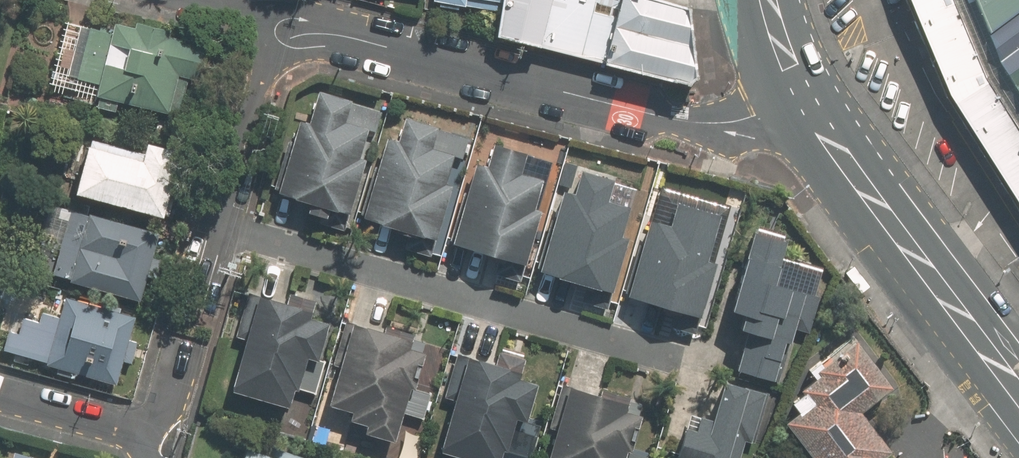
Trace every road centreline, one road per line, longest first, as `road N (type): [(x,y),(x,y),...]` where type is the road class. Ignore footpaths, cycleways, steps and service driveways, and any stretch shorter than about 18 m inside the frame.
road 1 (residential): [(270,27),(678,122),(728,122),(800,97)]
road 2 (residential): [(678,361),(214,224)]
road 3 (primary): [(800,97),(1018,399)]
road 4 (residential): [(270,27),(214,224)]
road 5 (residential): [(157,436),(0,392)]

